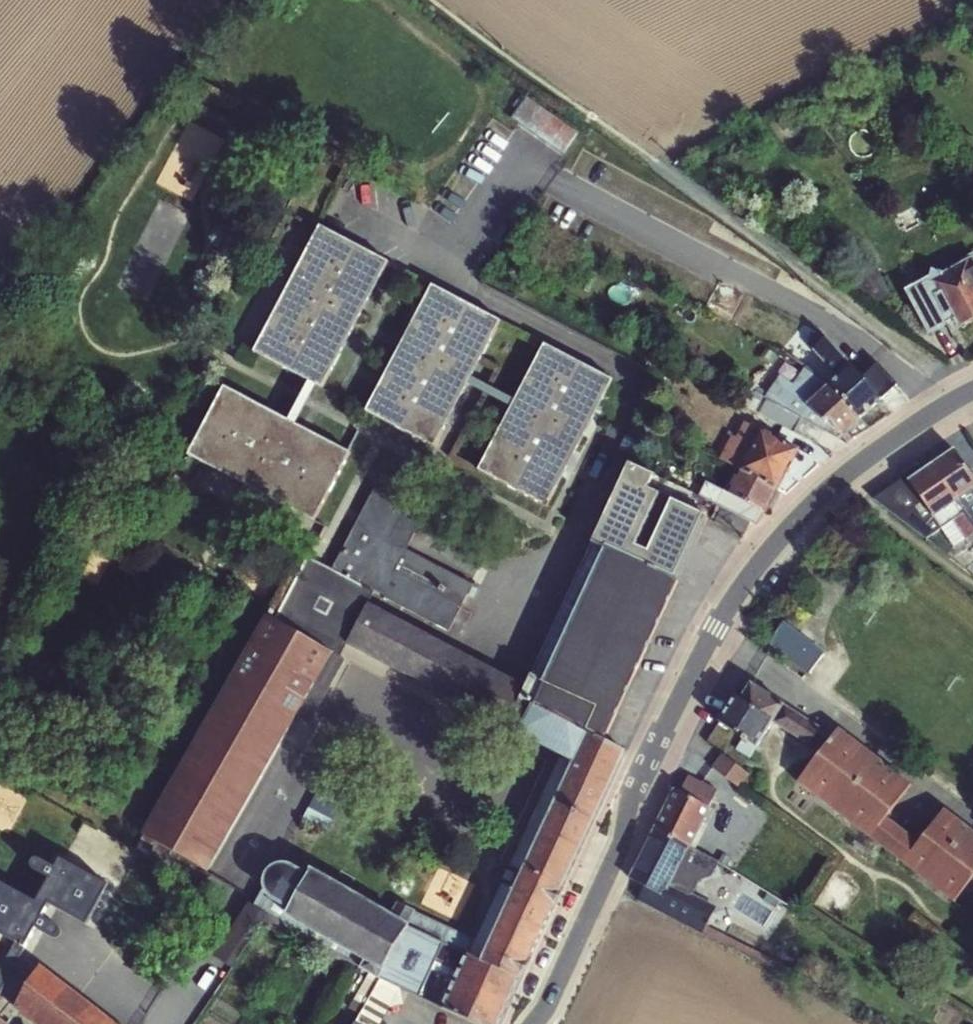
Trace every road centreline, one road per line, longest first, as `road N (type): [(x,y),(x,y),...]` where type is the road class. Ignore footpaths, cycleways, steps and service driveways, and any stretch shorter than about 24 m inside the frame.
road 1 (tertiary): [(535,1023),(619,852),(635,792),(735,600),(833,489),(972,392)]

